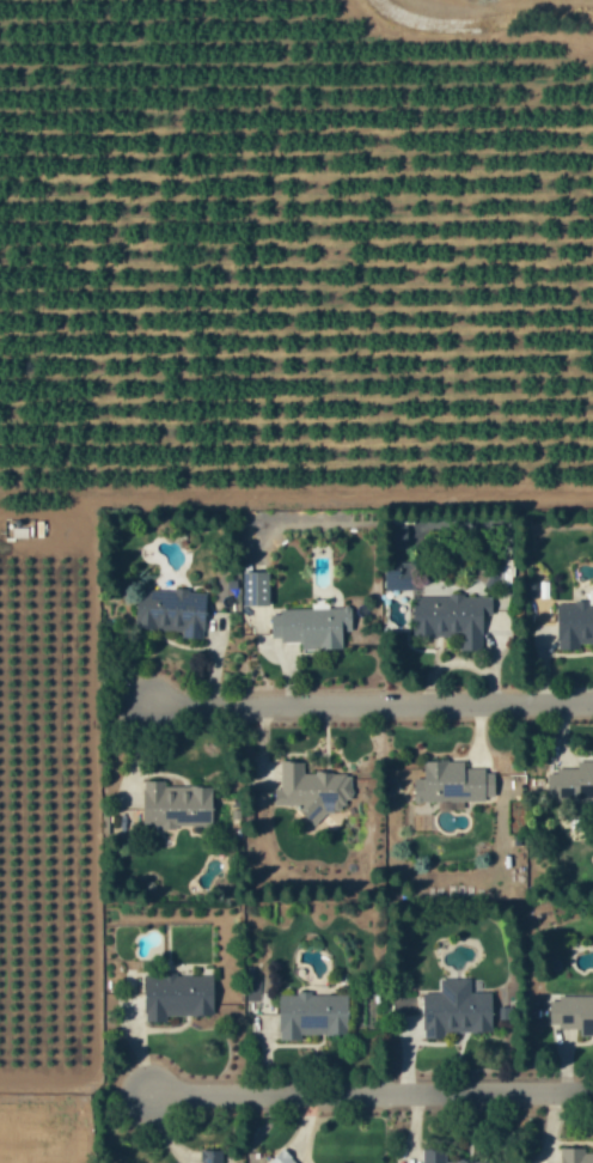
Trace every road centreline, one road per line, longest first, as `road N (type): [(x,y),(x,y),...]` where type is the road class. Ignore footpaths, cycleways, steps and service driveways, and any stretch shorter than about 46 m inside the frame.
road 1 (residential): [(592,698),(139,701)]
road 2 (residential): [(592,1087),(145,1090)]

